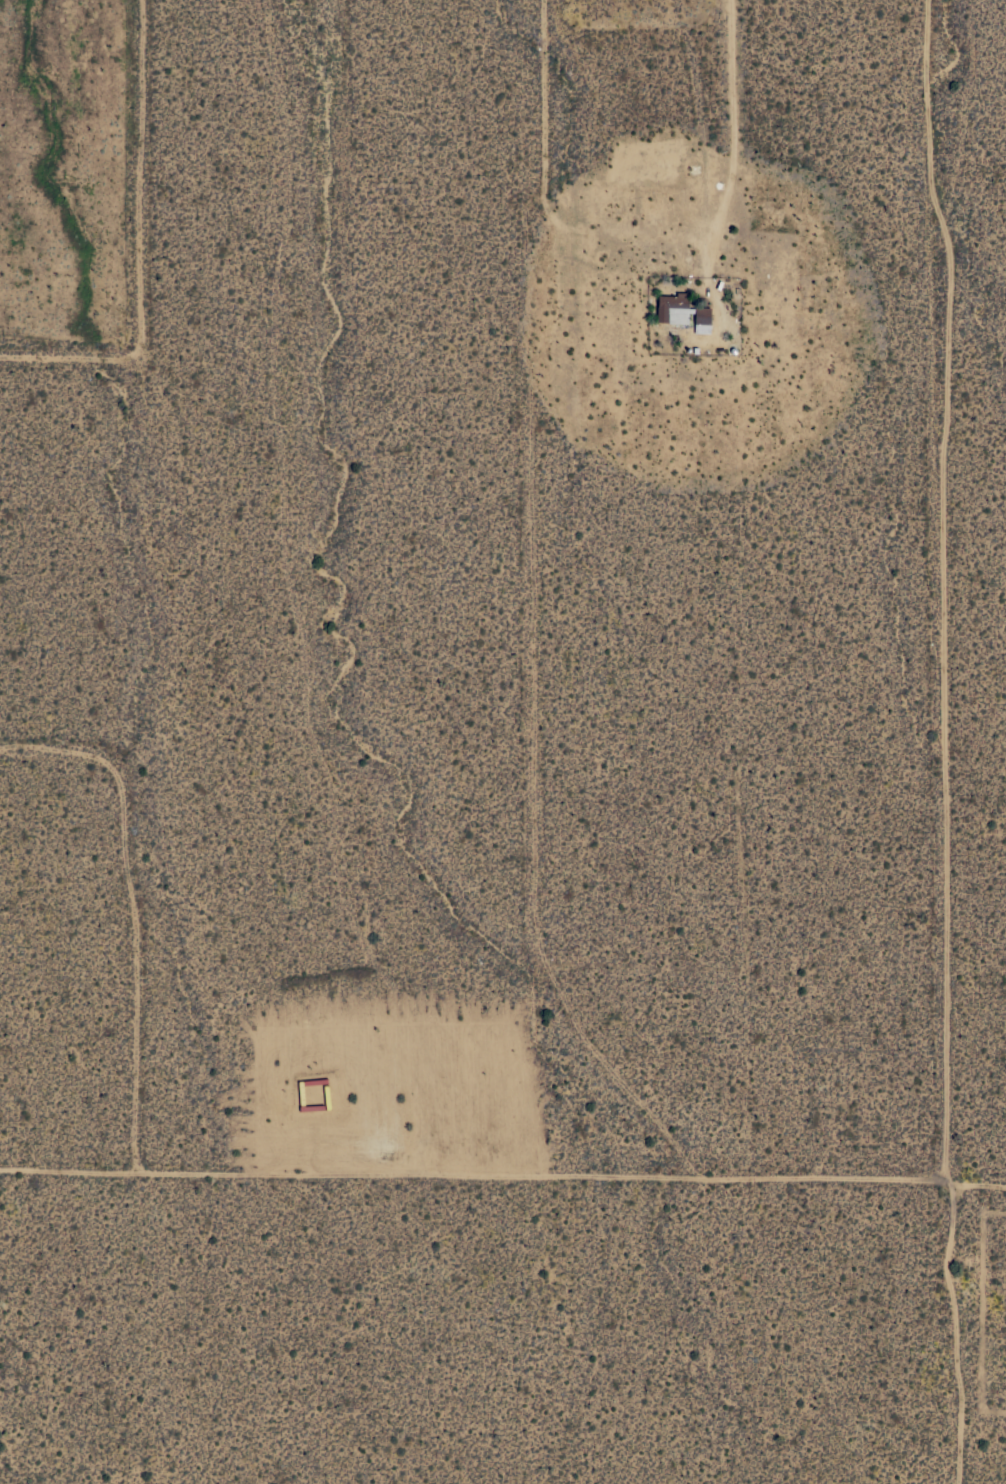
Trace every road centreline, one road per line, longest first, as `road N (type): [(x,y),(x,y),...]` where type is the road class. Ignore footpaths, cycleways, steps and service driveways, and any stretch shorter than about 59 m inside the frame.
road 1 (tertiary): [(943,0),(958,1483)]
road 2 (track): [(0,357),(106,362),(139,351),(143,0)]

